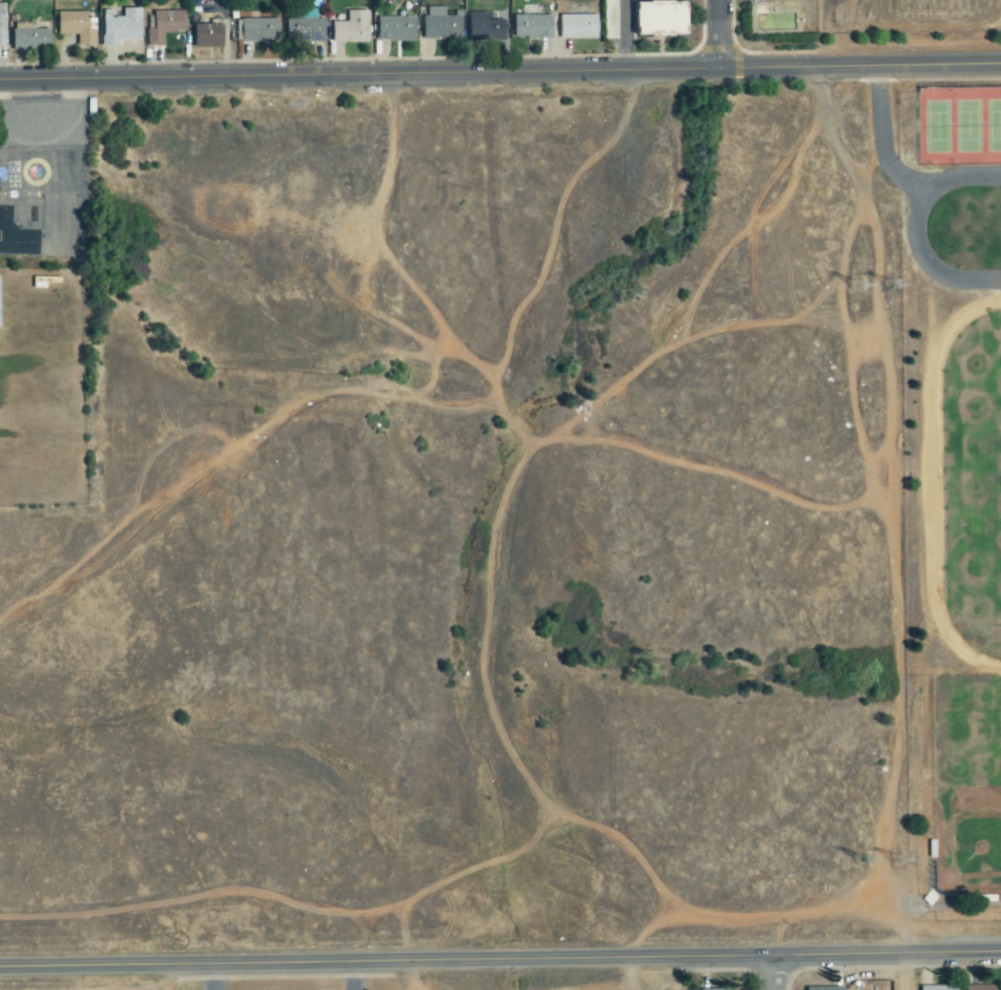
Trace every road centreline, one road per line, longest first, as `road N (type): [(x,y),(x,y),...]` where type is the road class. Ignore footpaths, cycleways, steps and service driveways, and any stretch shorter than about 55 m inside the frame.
road 1 (tertiary): [(0,79),(1000,64)]
road 2 (residential): [(1000,954),(0,969)]

